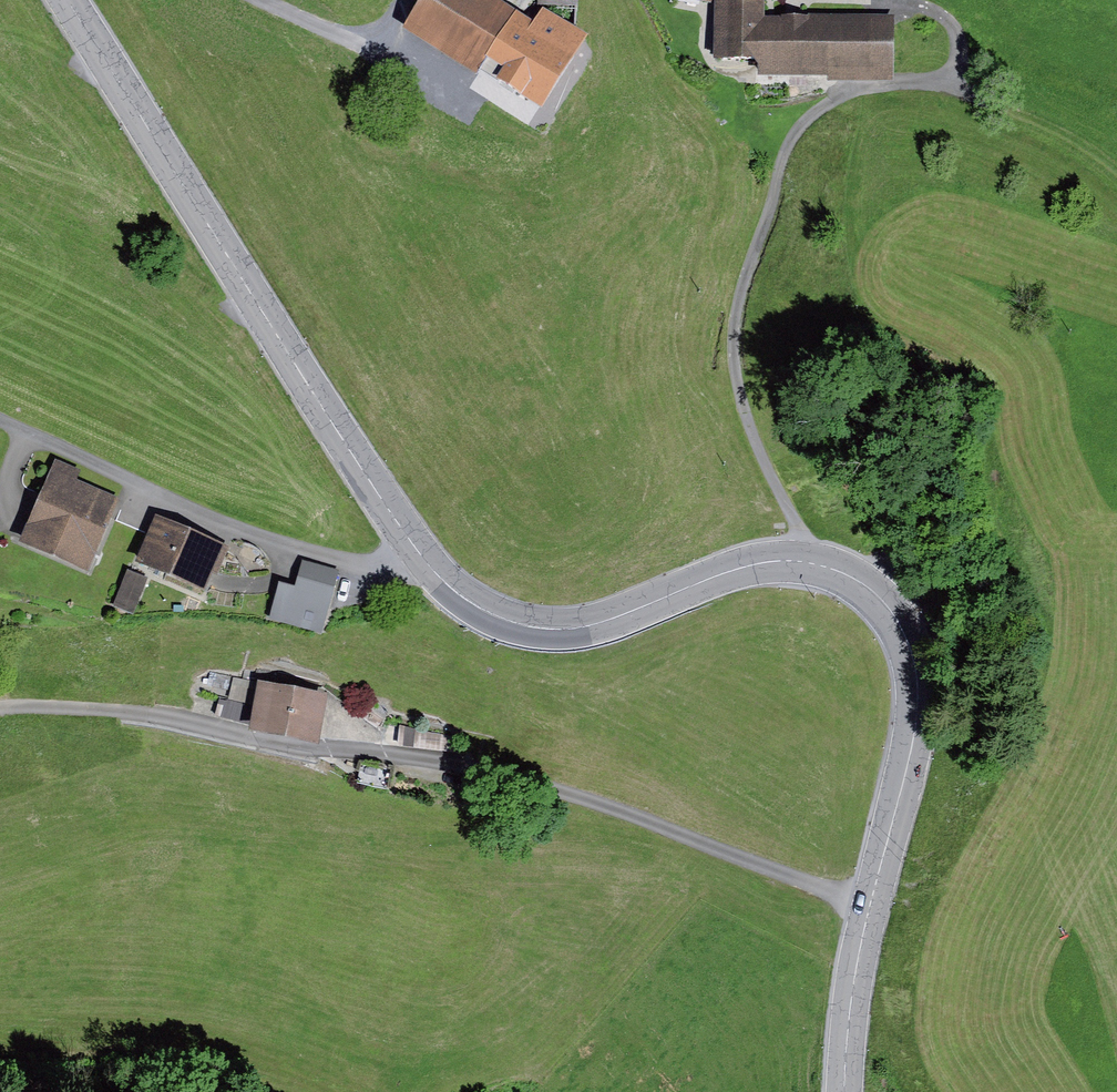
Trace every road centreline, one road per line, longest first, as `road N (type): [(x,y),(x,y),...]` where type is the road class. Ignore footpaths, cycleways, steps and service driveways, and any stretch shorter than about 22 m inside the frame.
road 1 (secondary): [(67,0),(395,518),(458,594),(517,624),(572,629),(735,570),(793,561),(849,576),(896,618),(917,665),(918,714),(855,972),(845,1091)]
road 2 (track): [(0,709),(169,716),(285,746),(442,758),(612,807),(869,906)]
road 3 (track): [(895,0),(939,8),(953,35),(952,67),(908,87),(844,97),(801,123),(735,311),(746,413),(806,562)]
road 4 (track): [(0,424),(263,539),(348,567),(395,571),(423,558)]
road 5 (track): [(404,0),(384,23),(351,35),(260,0)]

